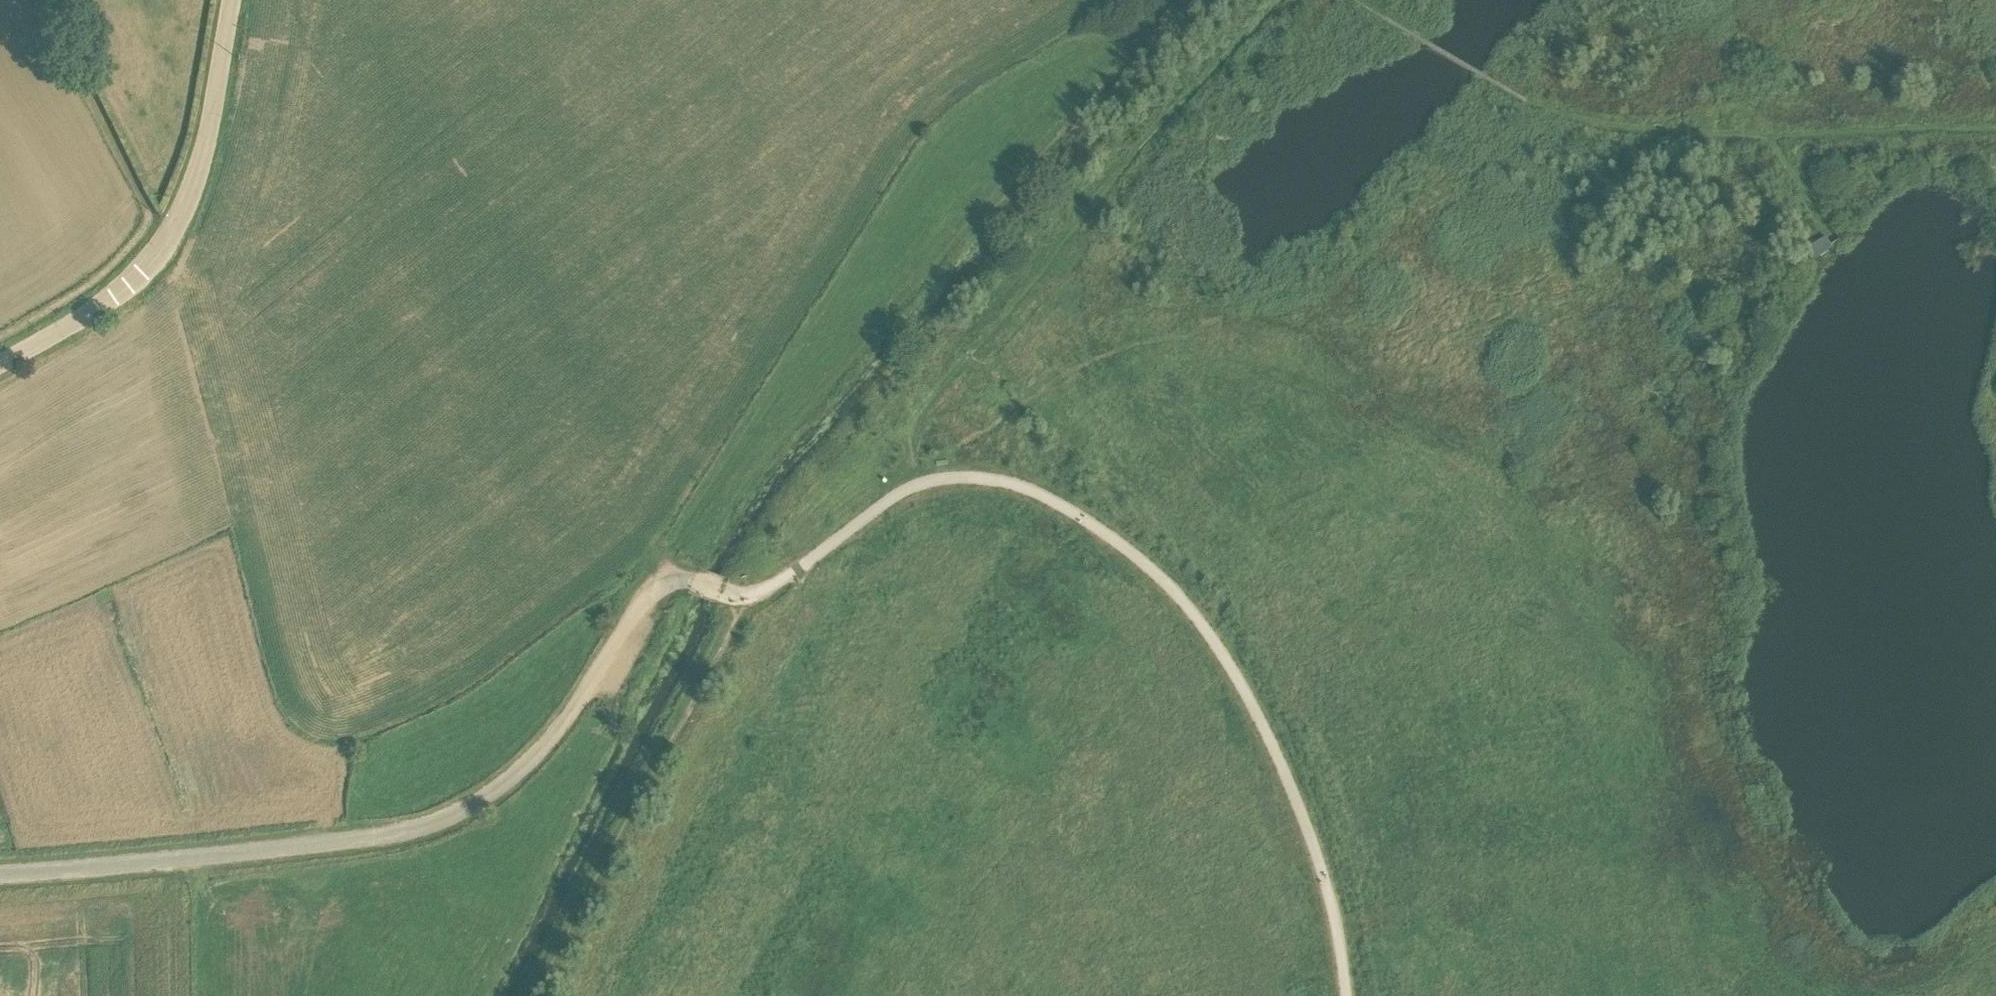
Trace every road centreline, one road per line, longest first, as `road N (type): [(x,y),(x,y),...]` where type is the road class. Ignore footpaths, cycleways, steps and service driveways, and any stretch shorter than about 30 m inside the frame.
road 1 (unclassified): [(723,590),(690,578),(666,581),(640,602),(564,723),(530,758),(461,810),(417,829),(0,872)]
road 2 (track): [(915,485),(961,476),(1014,483),(1066,507),(1183,597),(1249,693),(1282,766),(1336,928),(1347,995)]
road 3 (unclassified): [(0,364),(138,280),(171,239),(209,140),(232,0)]
road 4 (track): [(751,592),(539,995)]
road 5 (track): [(751,592),(798,570),(915,485)]

